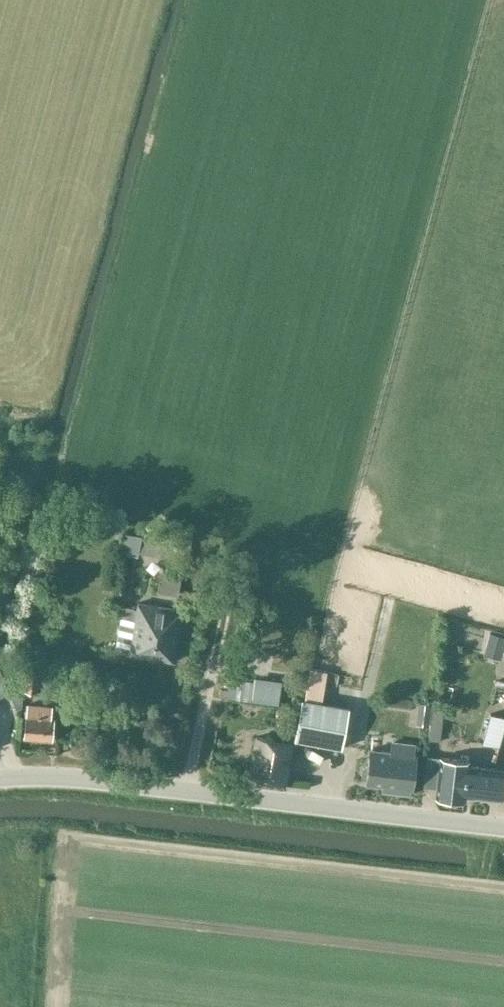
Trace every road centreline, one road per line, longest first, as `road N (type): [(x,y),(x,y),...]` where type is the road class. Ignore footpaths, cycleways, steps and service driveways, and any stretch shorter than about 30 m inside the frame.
road 1 (tertiary): [(0,778),(79,778),(503,829)]

